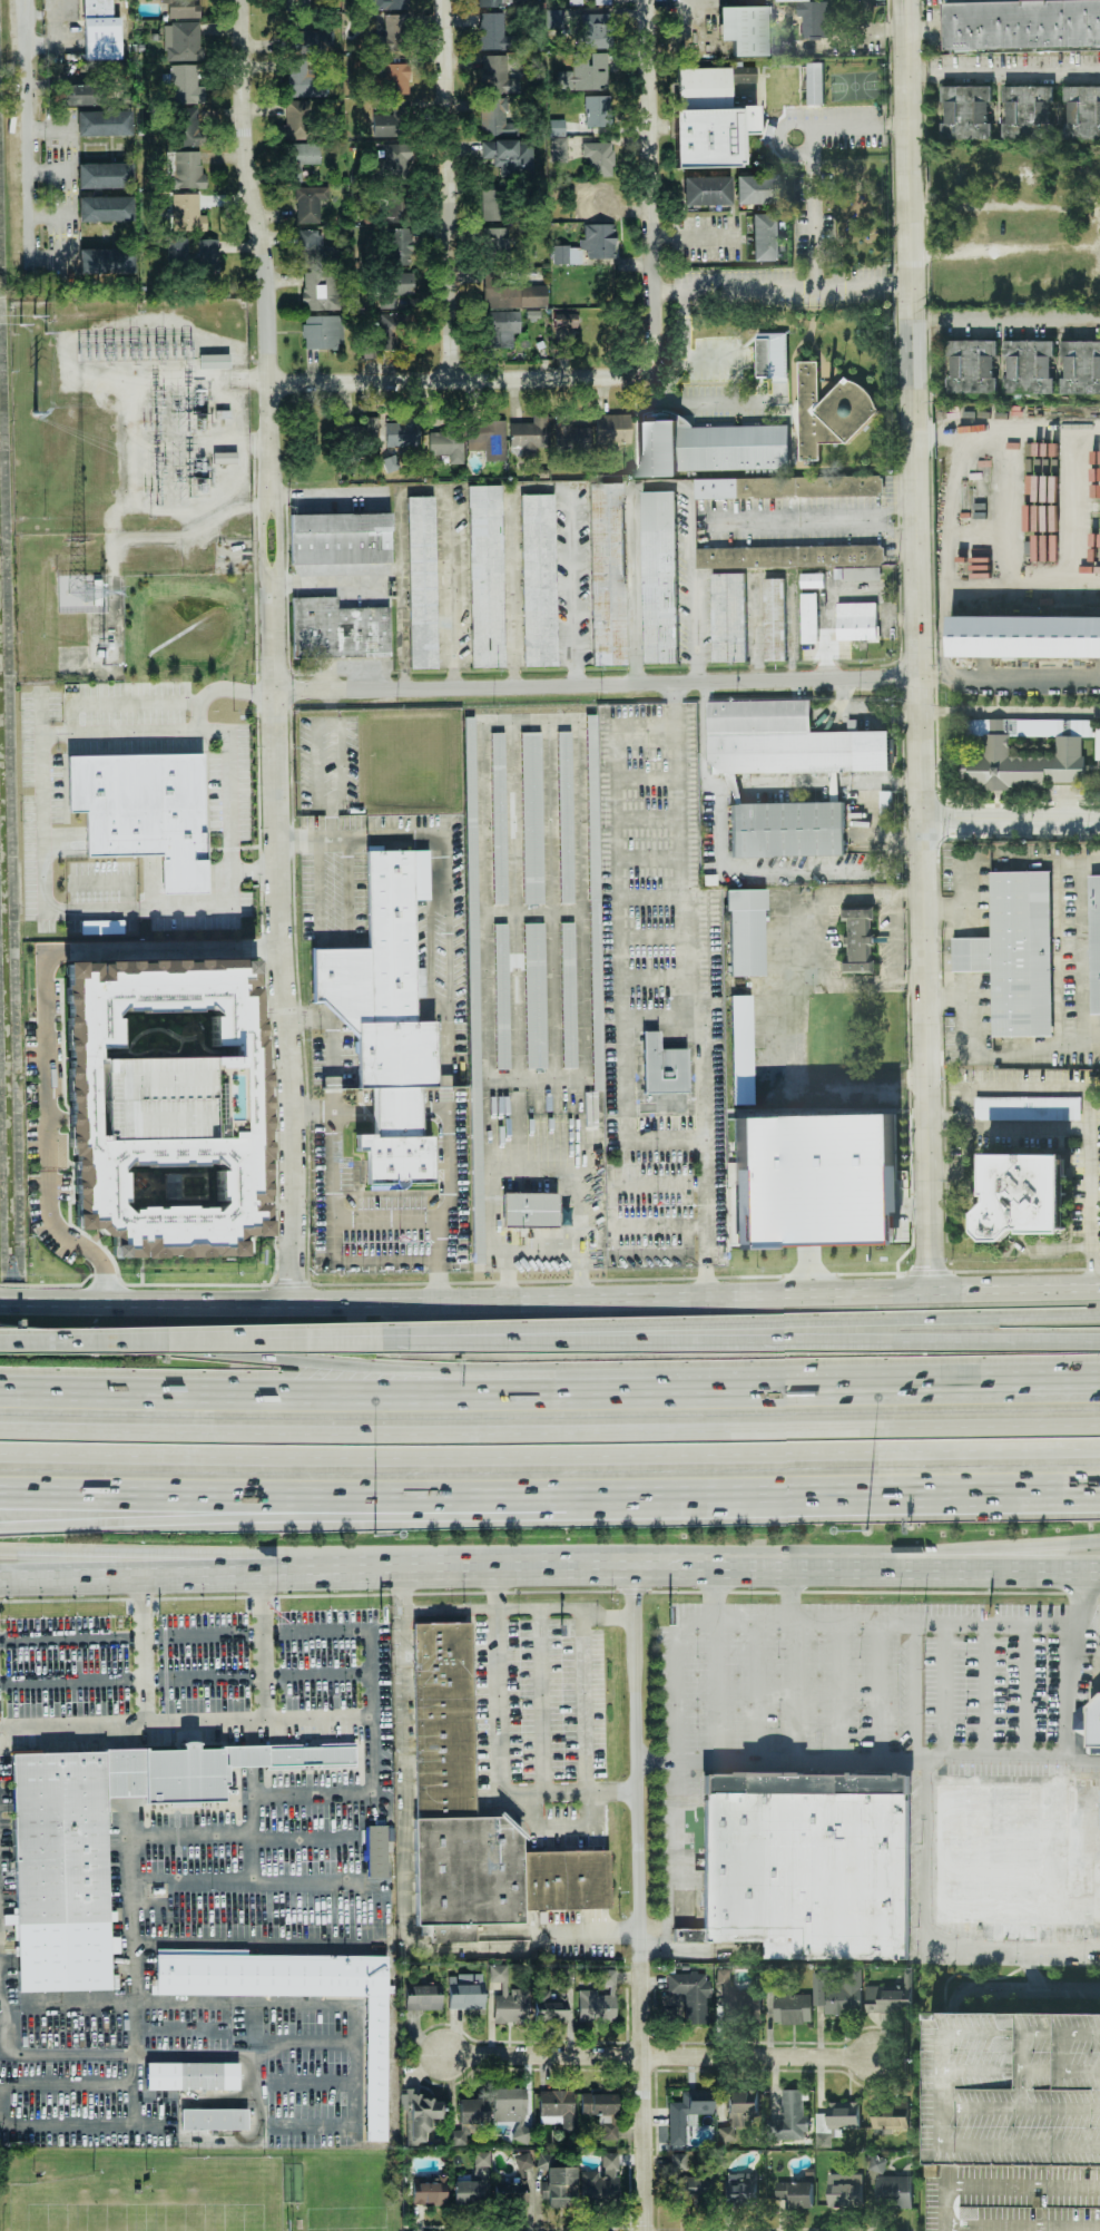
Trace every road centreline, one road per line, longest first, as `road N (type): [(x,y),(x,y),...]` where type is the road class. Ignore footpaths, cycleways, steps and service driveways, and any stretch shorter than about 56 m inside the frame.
road 1 (residential): [(291,1302),(294,1077),(281,840),(273,316),(252,169),(243,0)]
road 2 (tertiary): [(932,1291),(908,0)]
road 3 (primary): [(1099,1287),(511,1301),(0,1300)]
road 4 (motorway): [(0,1453),(1099,1449)]
road 5 (motorway): [(1099,1426),(0,1429)]
road 6 (motorway): [(1099,1318),(405,1338)]
road 7 (motorway): [(678,1388),(0,1334)]
road 8 (motorway): [(678,1388),(0,1390)]
road 9 (tertiary): [(650,2230),(632,1564)]
road 10 (residential): [(921,678),(277,692)]
road 11 (motorway): [(526,1499),(1099,1492)]
road 12 (motorway): [(0,1525),(526,1499)]
road 13 (motorway): [(0,1492),(526,1499)]
road 14 (residential): [(877,2057),(445,2054)]
road 15 (motorway): [(818,1341),(392,1338)]
road 16 (motorway): [(1099,1382),(678,1388)]
road 17 (residential): [(656,335),(647,366),(618,380),(273,383)]
road 18 (motorway): [(0,1549),(405,1567)]
road 19 (primary): [(0,1578),(405,1567)]
road 20 (motorway): [(392,1338),(0,1341)]
road 21 (primary): [(405,1567),(794,1565)]
road 22 (residential): [(455,380),(444,0)]
road 23 (residential): [(656,335),(647,0)]
road 24 (motorway): [(794,1565),(1099,1541)]
road 25 (primary): [(794,1565),(1099,1572)]
road 26 (residential): [(35,299),(25,0)]
road 27 (motorway): [(1099,1342),(818,1341)]
road 28 (residential): [(1099,822),(924,820)]

